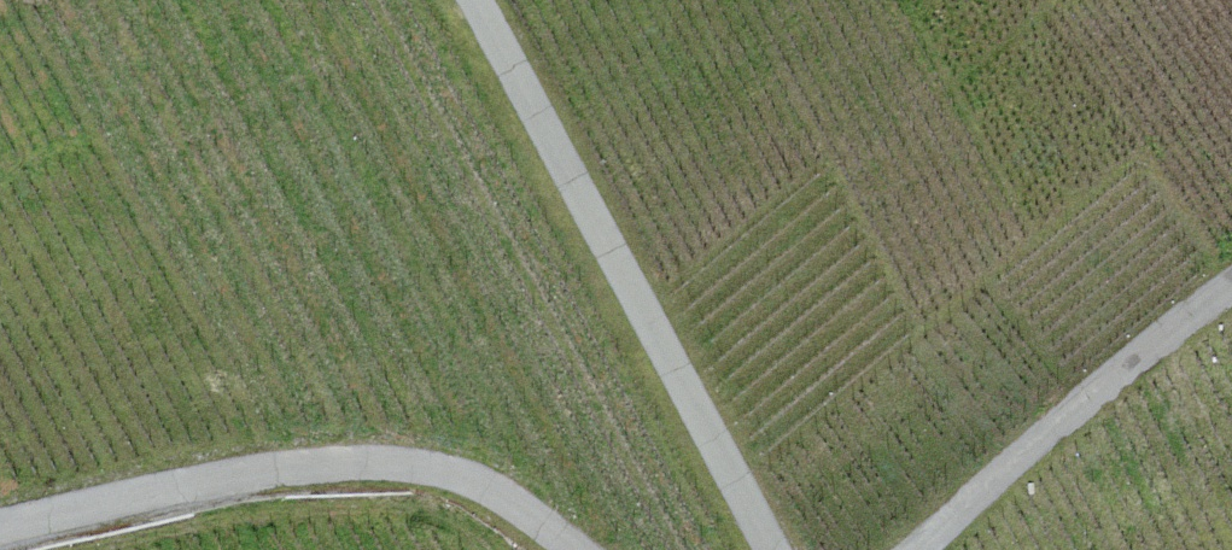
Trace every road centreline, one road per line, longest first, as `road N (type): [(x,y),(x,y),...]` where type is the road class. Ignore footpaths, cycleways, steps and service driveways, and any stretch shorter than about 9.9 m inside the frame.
road 1 (unclassified): [(468,0),(771,549)]
road 2 (unclassified): [(0,524),(396,456),(546,521),(585,549)]
road 3 (unclassified): [(919,549),(1231,292)]

